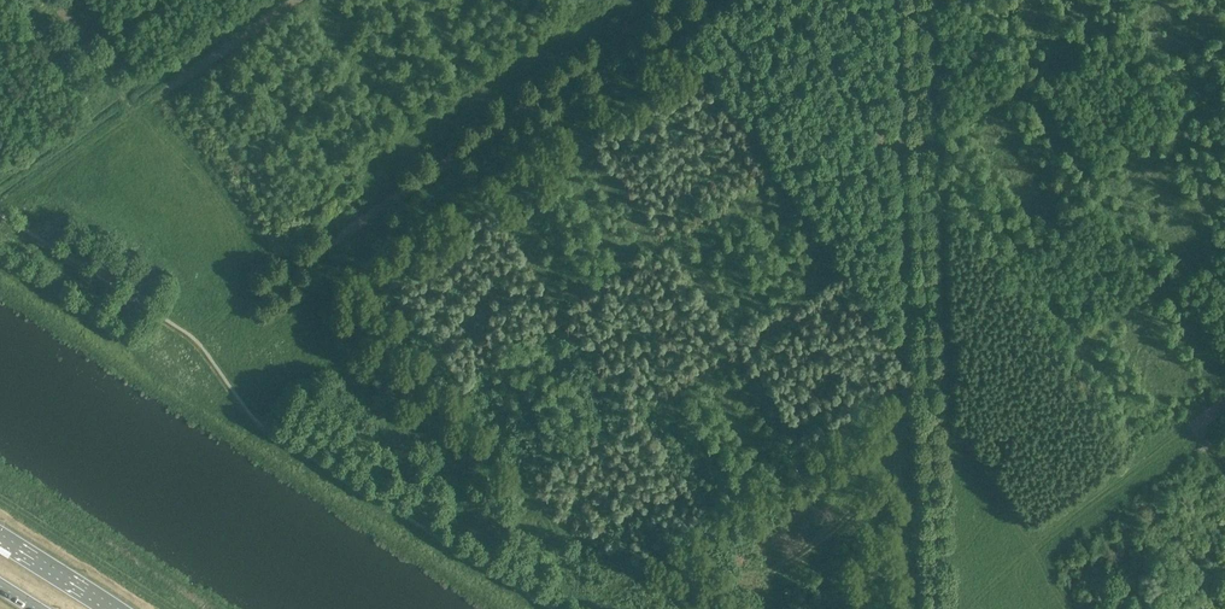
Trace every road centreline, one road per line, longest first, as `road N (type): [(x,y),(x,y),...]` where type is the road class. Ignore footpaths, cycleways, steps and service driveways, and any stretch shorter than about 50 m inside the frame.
road 1 (trunk): [(118,608),(0,534)]

